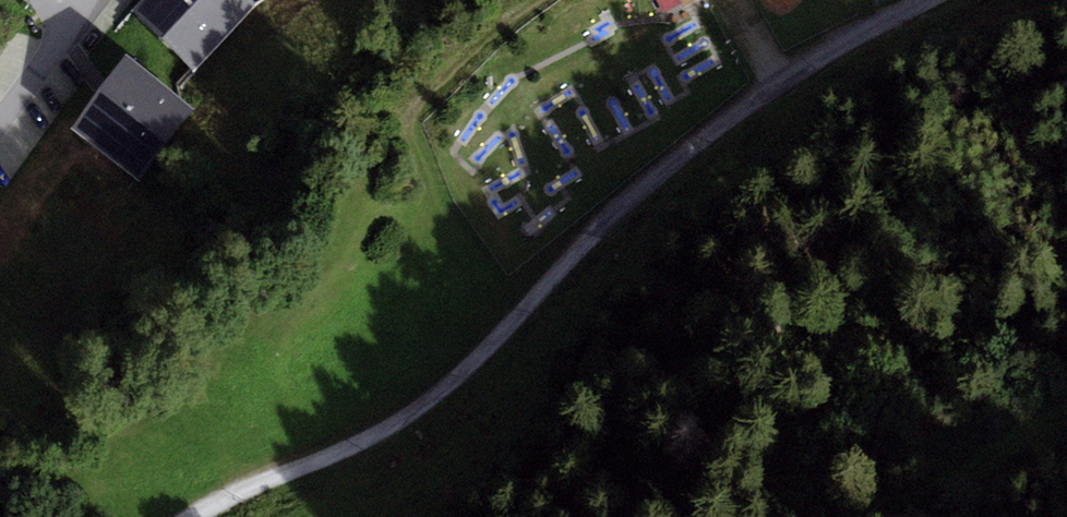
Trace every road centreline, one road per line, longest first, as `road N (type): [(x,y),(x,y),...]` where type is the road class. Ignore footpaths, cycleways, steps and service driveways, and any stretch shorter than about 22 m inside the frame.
road 1 (track): [(193,516),(391,427),(479,358),(644,185),(699,139),(765,94),(942,0)]
road 2 (track): [(895,516),(1066,441)]
road 3 (residential): [(0,121),(47,57),(66,0)]

